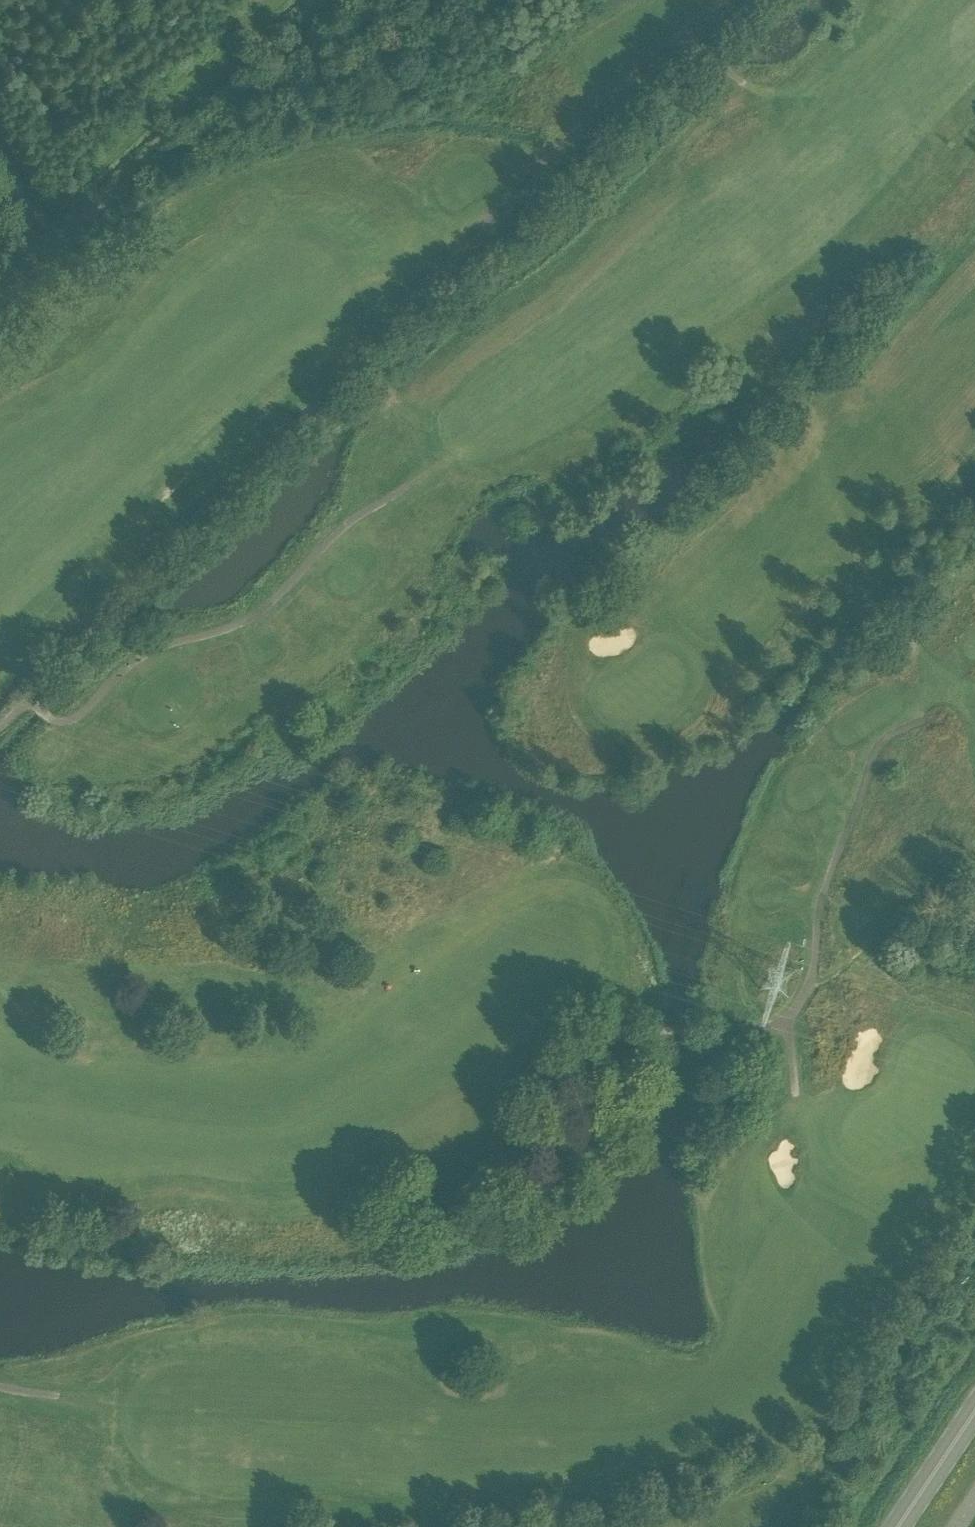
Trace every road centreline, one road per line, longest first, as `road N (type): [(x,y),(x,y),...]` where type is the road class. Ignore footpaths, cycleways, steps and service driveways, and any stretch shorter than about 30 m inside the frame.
road 1 (primary): [(885,1526),(974,1389)]

